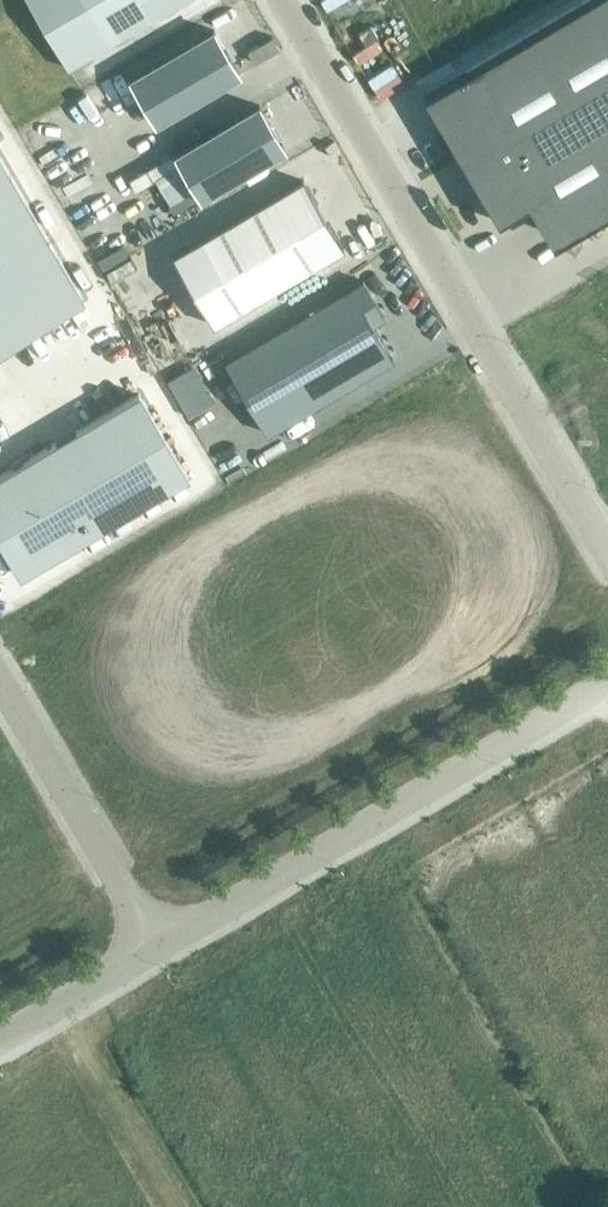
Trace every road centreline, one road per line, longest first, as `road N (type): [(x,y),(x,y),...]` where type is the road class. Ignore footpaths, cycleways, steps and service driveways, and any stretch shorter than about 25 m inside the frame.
road 1 (unclassified): [(280,0),(607,563)]
road 2 (unclassified): [(607,685),(153,949)]
road 3 (unclassified): [(153,949),(0,687)]
road 4 (unclassified): [(153,949),(0,1040)]

